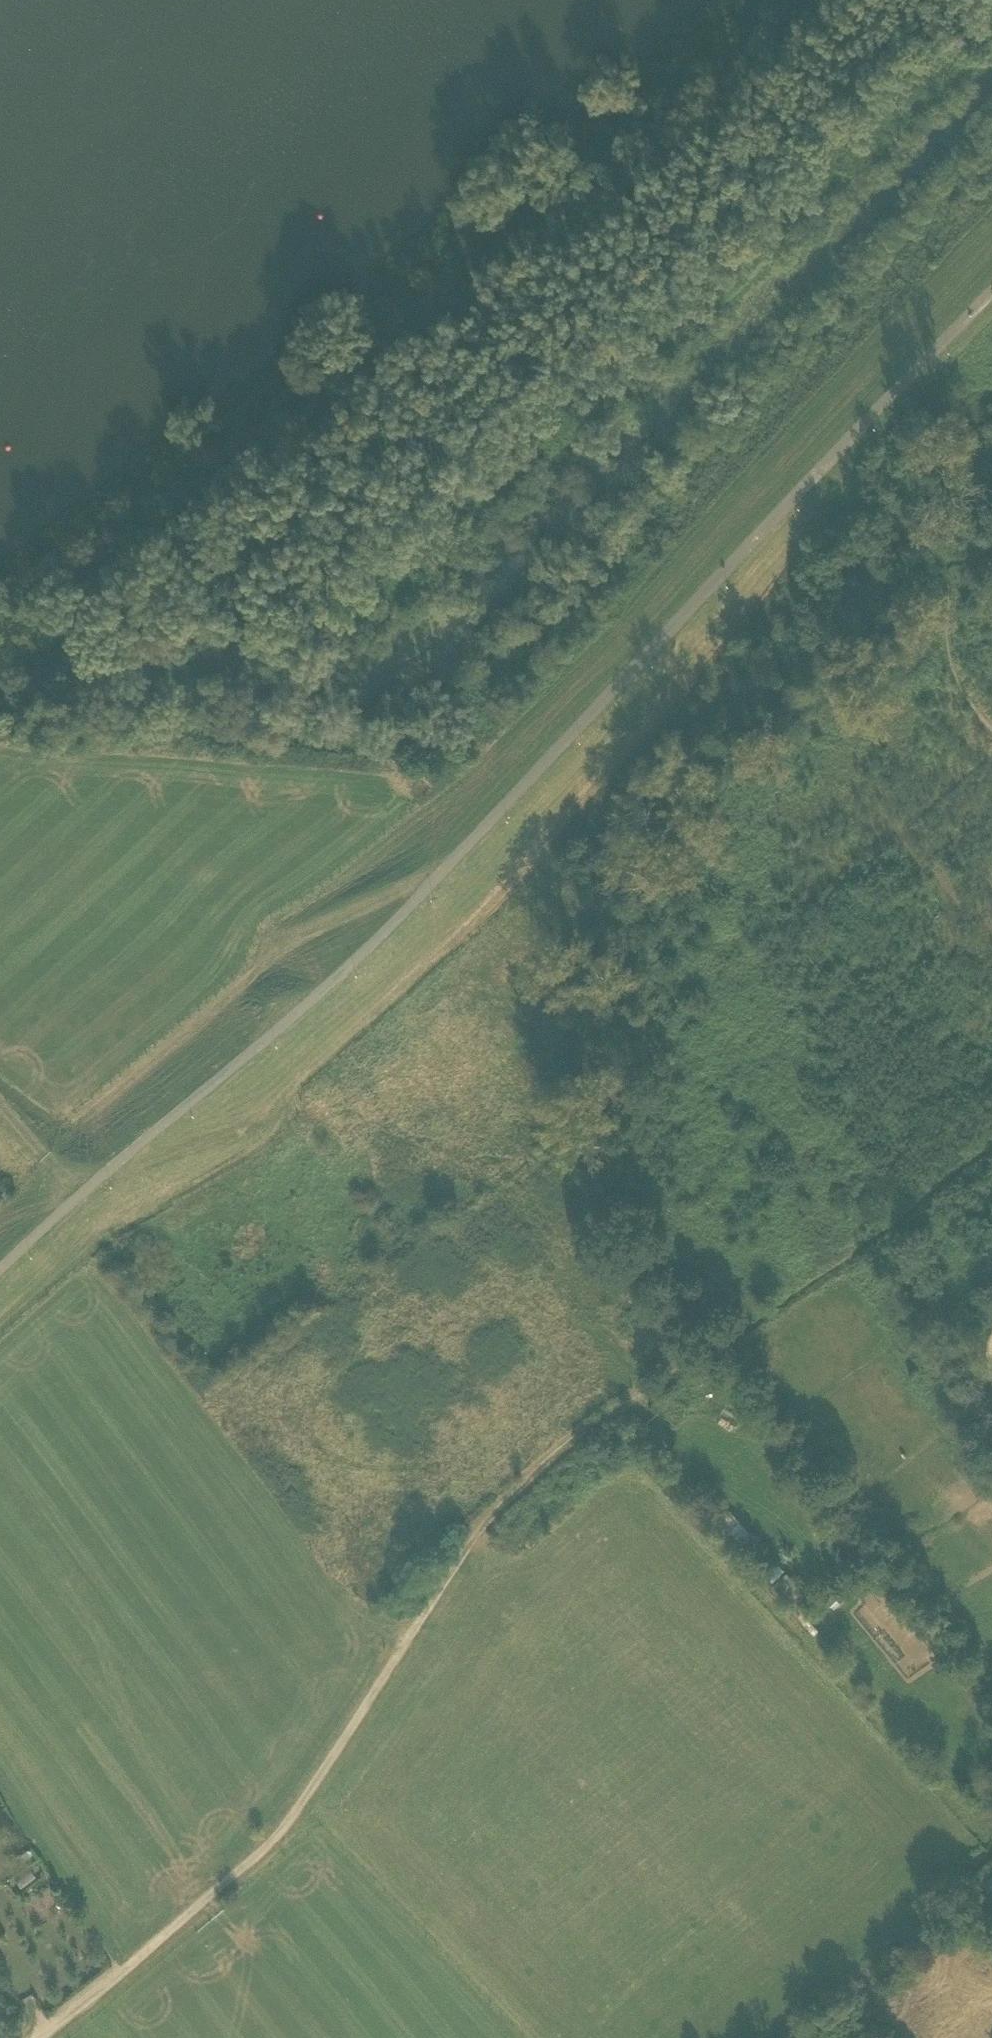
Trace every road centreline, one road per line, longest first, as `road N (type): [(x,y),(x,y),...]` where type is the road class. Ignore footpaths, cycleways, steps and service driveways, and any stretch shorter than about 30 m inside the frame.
road 1 (track): [(705,1354),(536,1473),(424,1607),(311,1789),(262,1853),(38,2037)]
road 2 (track): [(991,1147),(846,1261)]

